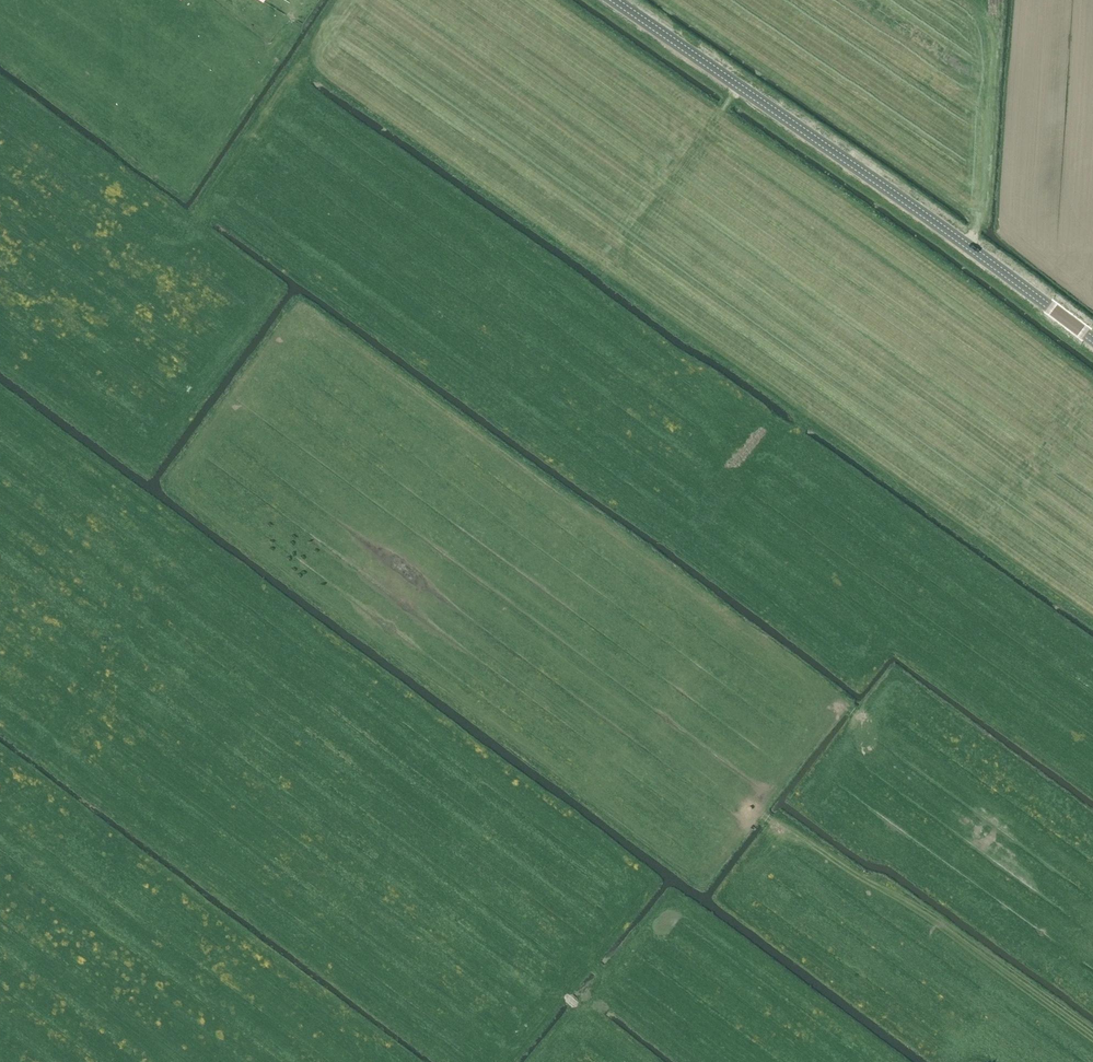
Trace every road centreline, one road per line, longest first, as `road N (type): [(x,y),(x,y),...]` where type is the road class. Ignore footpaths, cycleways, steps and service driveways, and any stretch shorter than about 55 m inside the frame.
road 1 (tertiary): [(1092,339),(616,0)]

